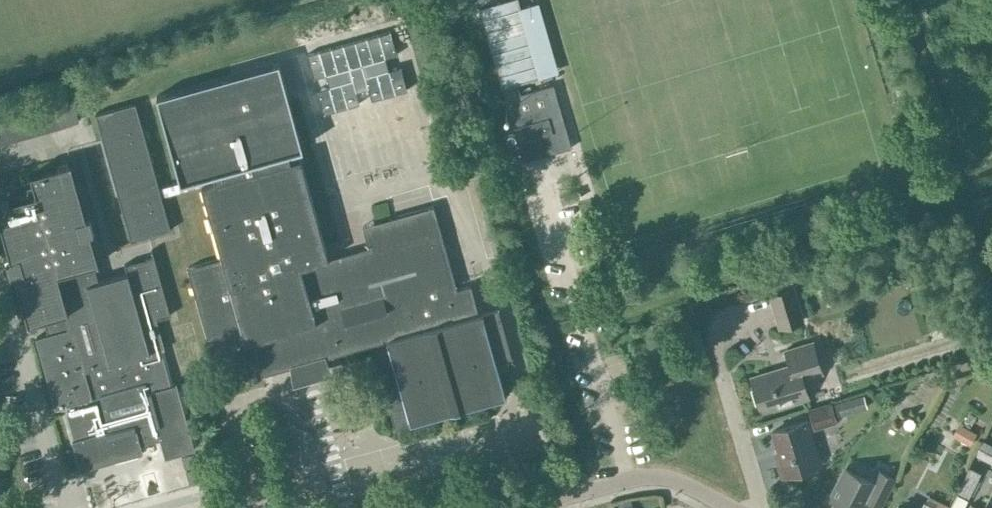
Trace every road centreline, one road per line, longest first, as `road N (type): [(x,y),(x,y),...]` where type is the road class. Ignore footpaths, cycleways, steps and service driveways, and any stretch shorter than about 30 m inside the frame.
road 1 (residential): [(524,507),(647,476),(675,480),(732,507)]
road 2 (residential): [(758,507),(717,358)]

